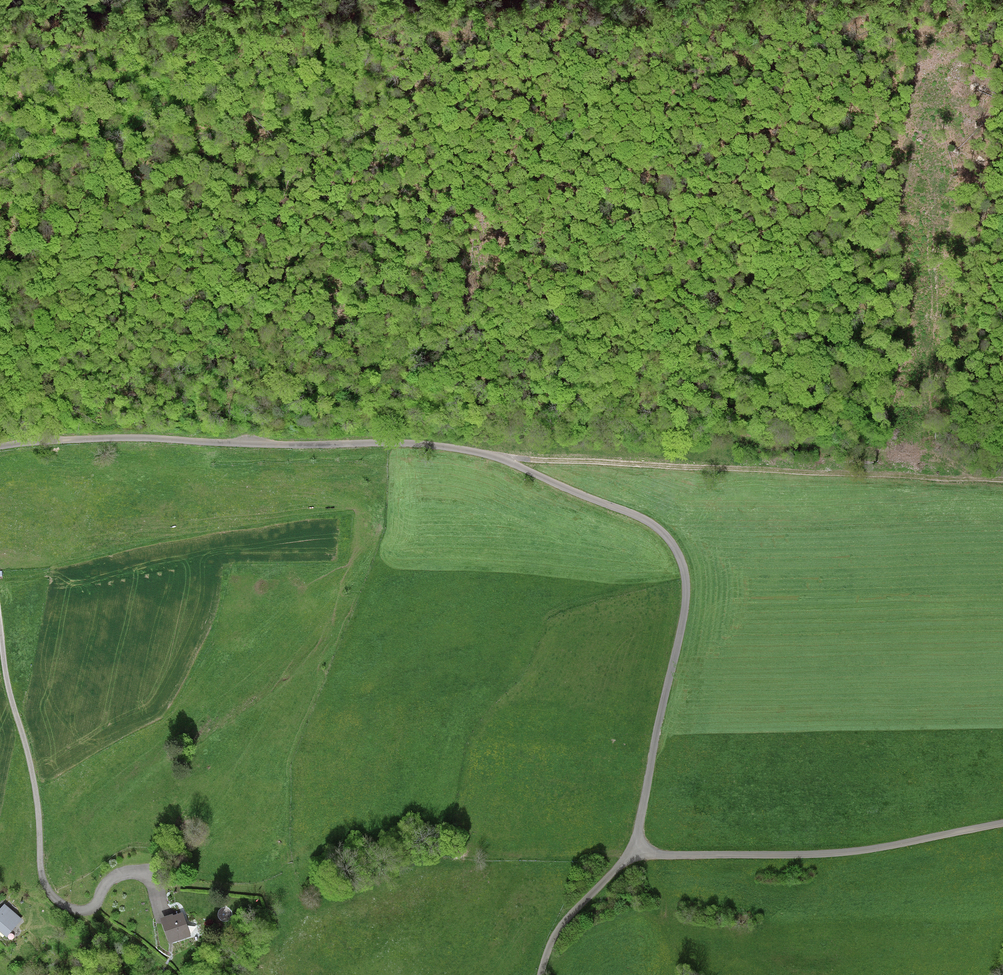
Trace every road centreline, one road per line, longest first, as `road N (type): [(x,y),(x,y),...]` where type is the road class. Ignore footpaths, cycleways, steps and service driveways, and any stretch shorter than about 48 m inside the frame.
road 1 (unclassified): [(641,845),(686,588),(673,544),(646,522),(497,456),(440,445),(111,438),(0,451)]
road 2 (track): [(1002,480),(497,456)]
road 3 (track): [(152,881),(259,888),(358,832),(386,825),(424,825),(549,855),(631,855)]
road 4 (track): [(0,624),(47,888),(79,909),(92,907),(117,876),(140,873),(163,900)]
road 5 (unclassified): [(641,845),(658,854),(822,854),(1002,823)]
road 6 (unclassified): [(540,974),(567,919),(641,845)]
road 7 (track): [(115,135),(0,171)]

